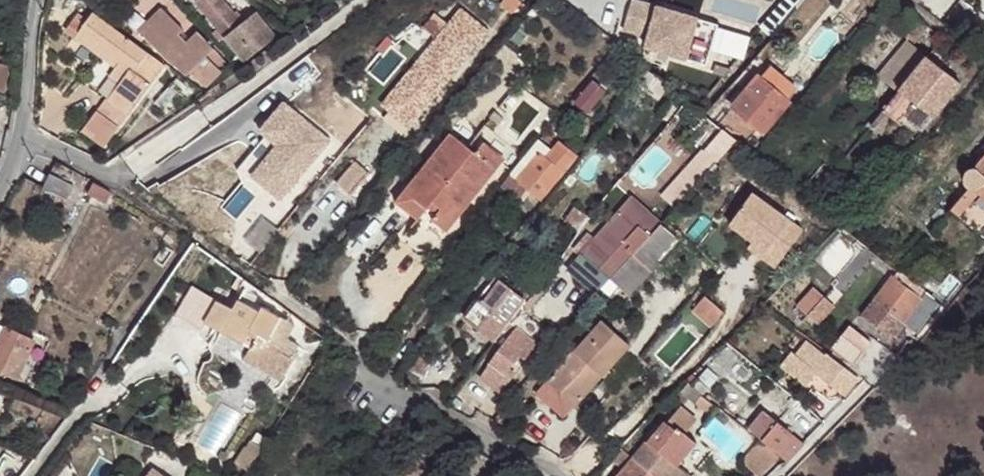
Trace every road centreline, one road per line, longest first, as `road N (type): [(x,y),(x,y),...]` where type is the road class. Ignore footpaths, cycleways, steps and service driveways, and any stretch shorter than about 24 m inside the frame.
road 1 (residential): [(553,475),(335,336)]
road 2 (residential): [(41,0),(25,144)]

